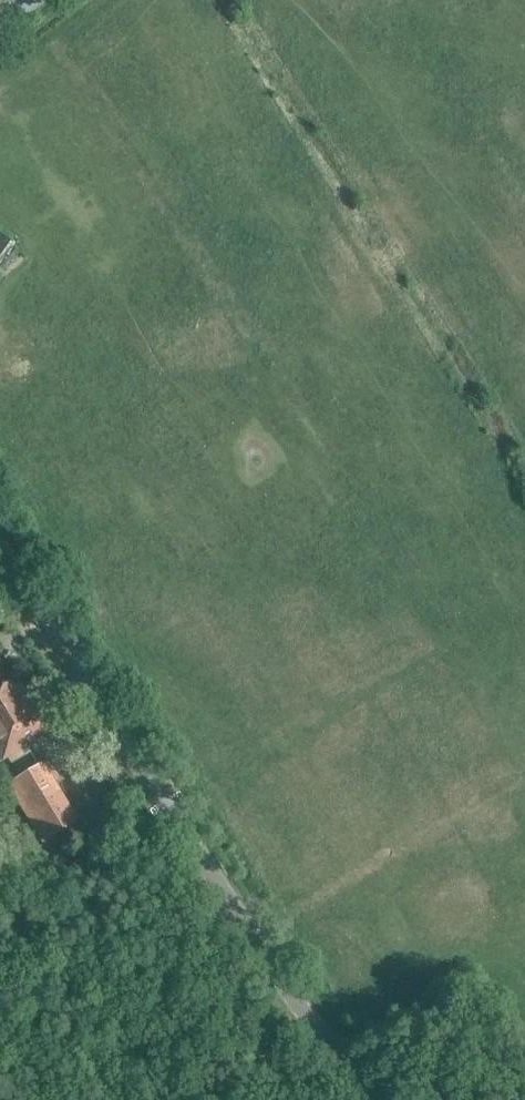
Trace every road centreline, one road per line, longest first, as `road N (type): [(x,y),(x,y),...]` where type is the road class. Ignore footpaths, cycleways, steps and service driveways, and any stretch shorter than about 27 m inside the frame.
road 1 (tertiary): [(389,1099),(337,1053),(278,977),(0,547)]

